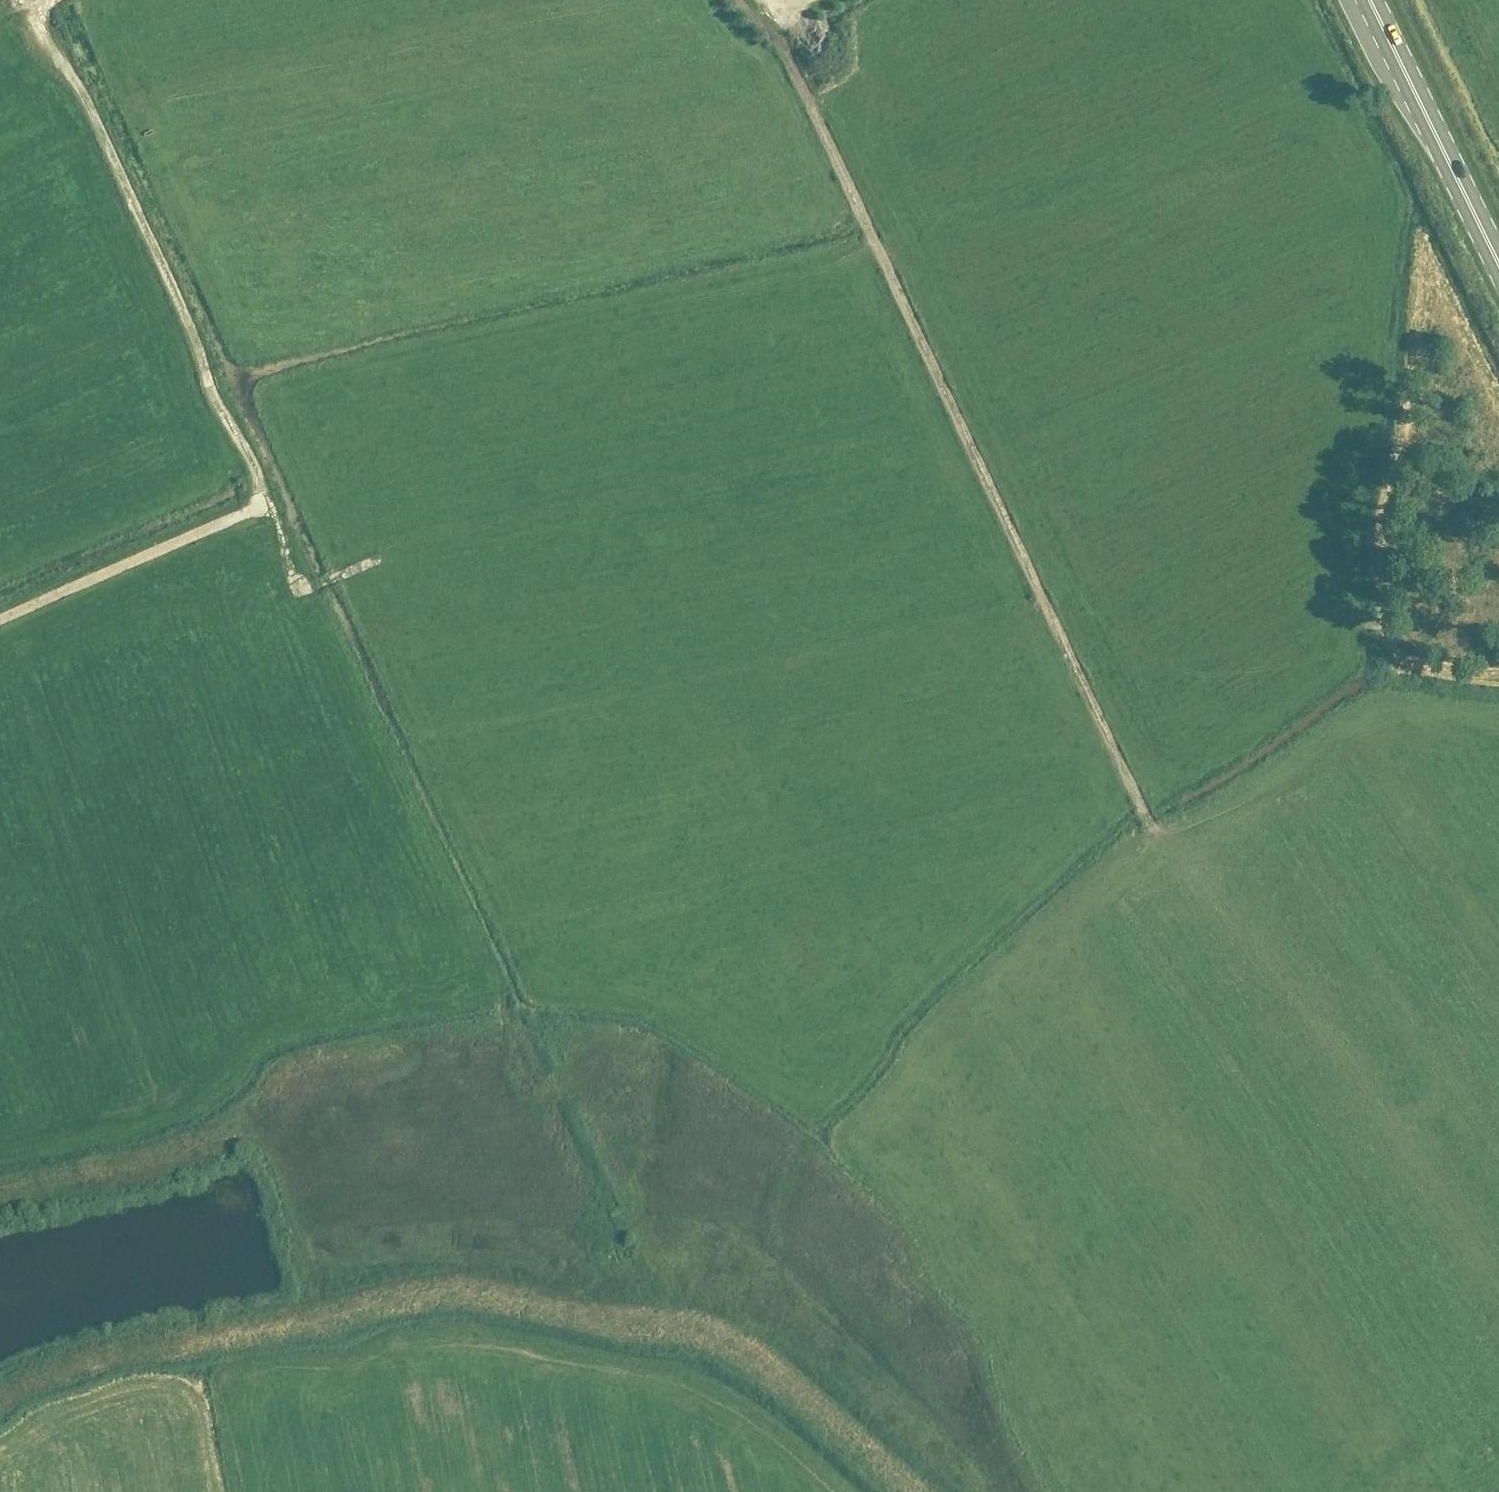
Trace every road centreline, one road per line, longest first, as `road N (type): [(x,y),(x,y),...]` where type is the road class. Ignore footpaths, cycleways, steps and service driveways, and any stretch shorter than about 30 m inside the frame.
road 1 (track): [(54,0),(32,22),(37,42),(68,71),(202,355),(212,401),(241,438),(265,497),(261,509),(0,620)]
road 2 (secondary): [(1369,0),(1498,266)]

